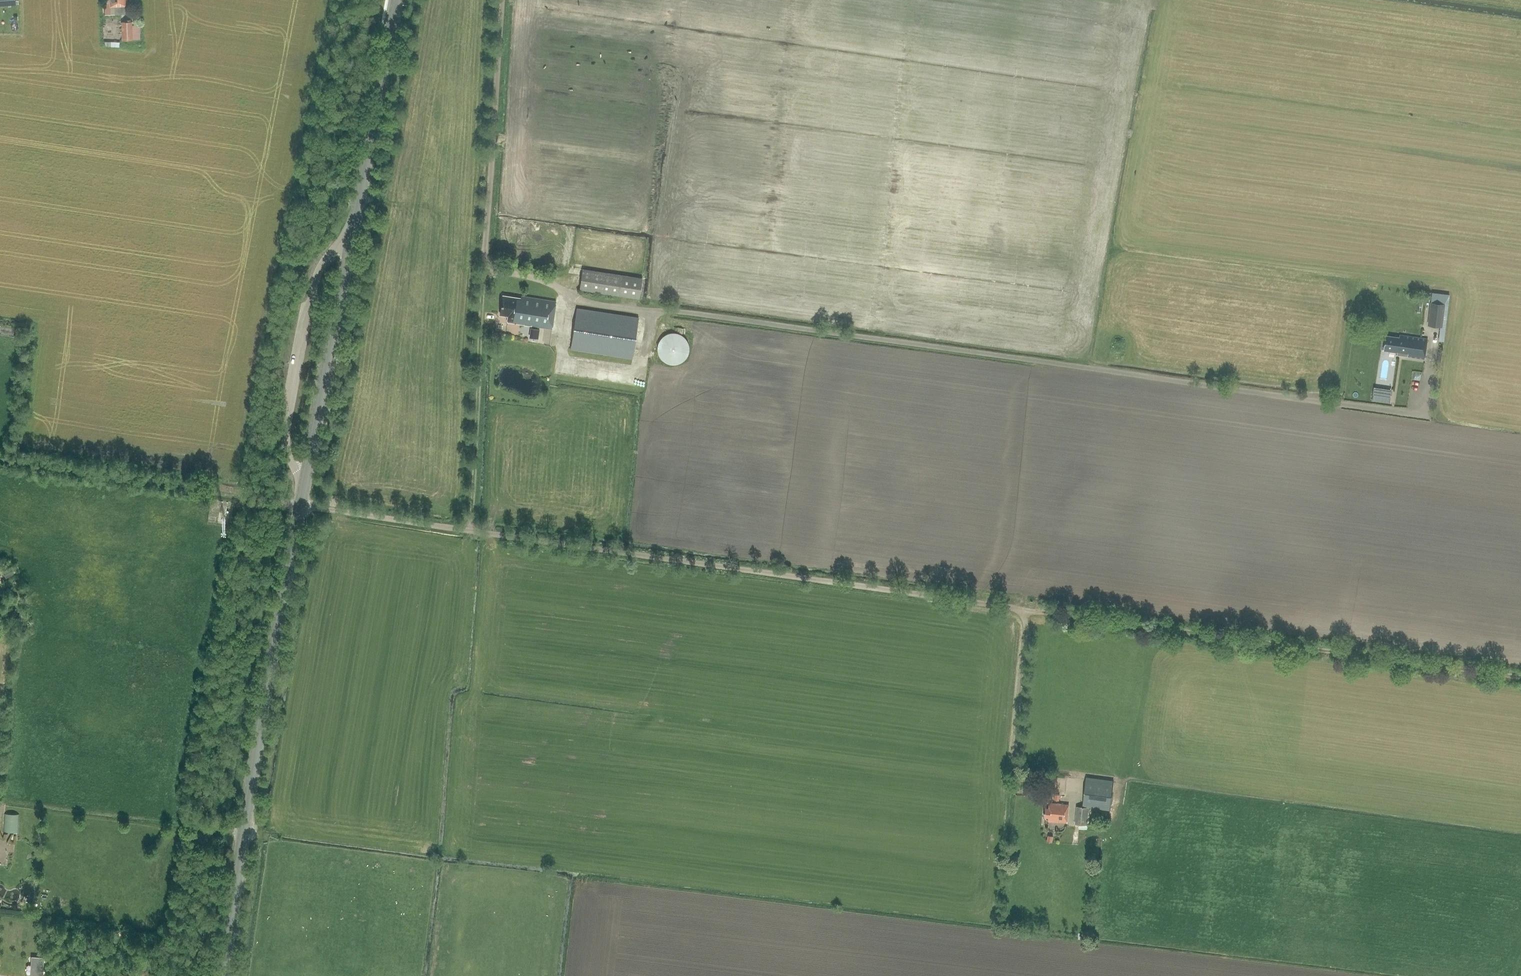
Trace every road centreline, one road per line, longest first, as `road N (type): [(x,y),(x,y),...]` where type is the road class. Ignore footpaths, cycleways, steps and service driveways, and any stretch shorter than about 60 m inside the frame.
road 1 (track): [(1520,680),(0,461)]
road 2 (secondary): [(221,975),(299,507),(398,0)]
road 3 (unclassified): [(503,0),(466,530)]
road 4 (track): [(1032,611),(1018,772)]

